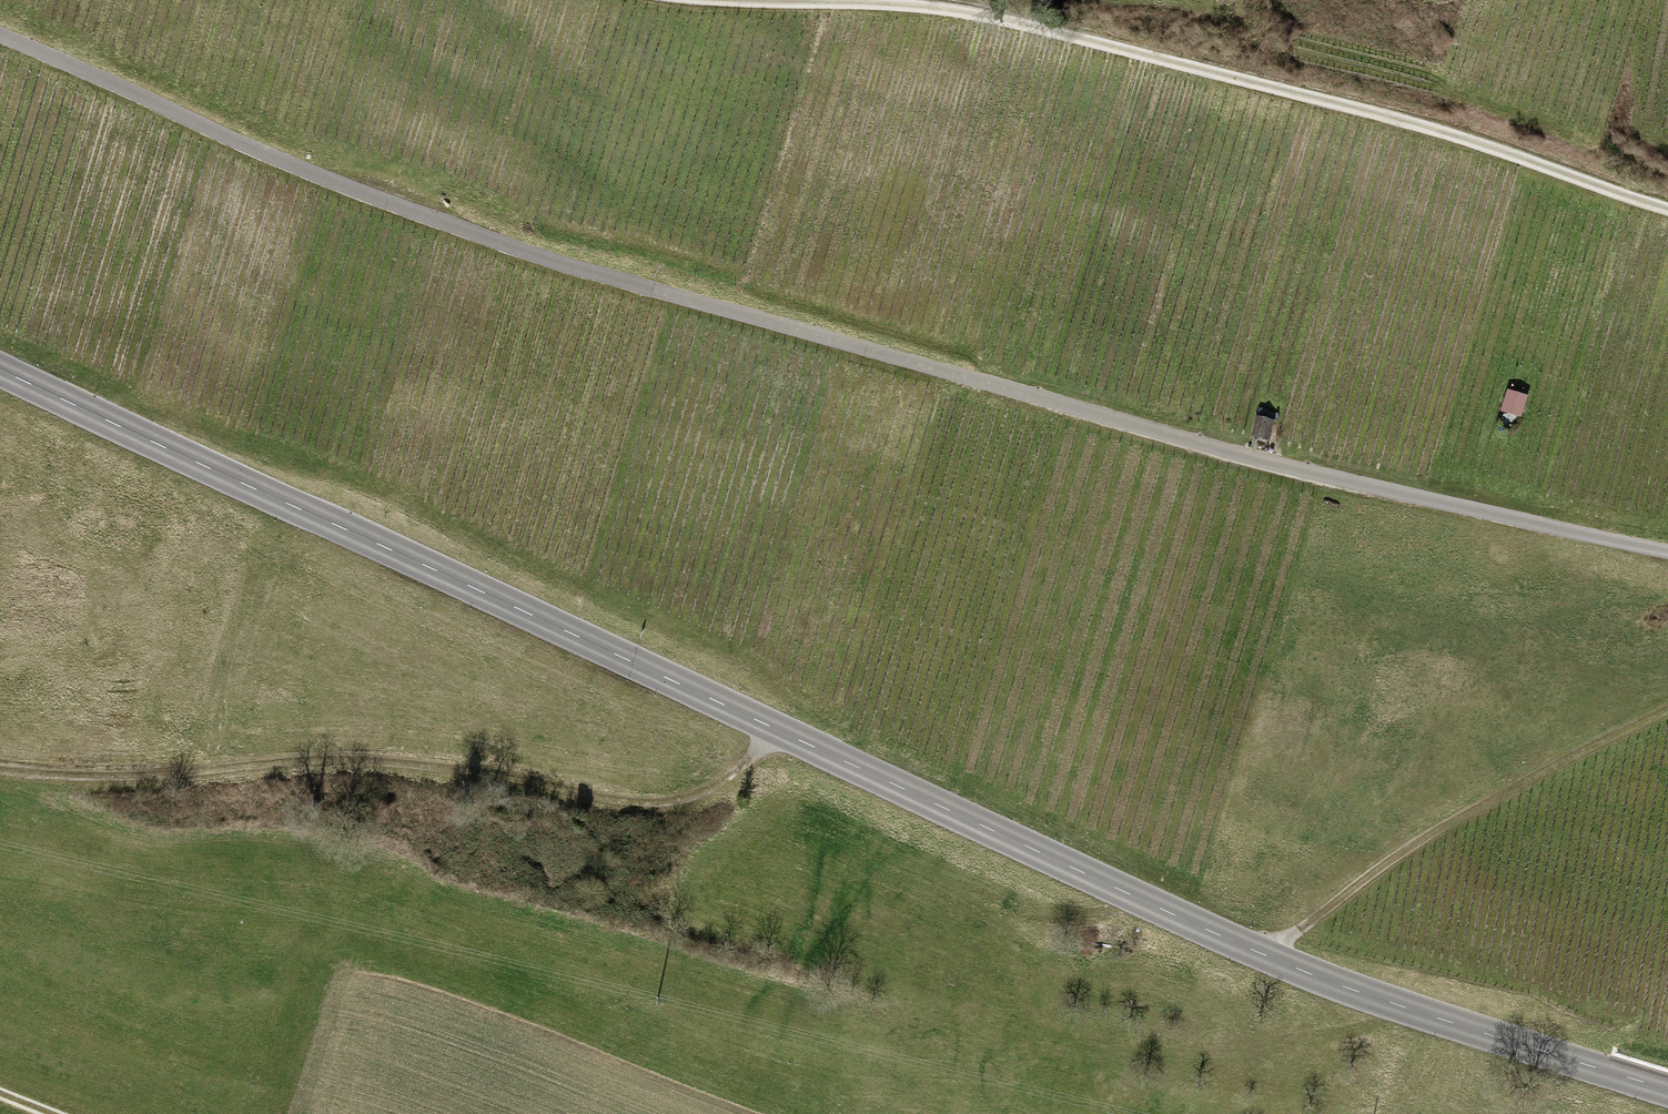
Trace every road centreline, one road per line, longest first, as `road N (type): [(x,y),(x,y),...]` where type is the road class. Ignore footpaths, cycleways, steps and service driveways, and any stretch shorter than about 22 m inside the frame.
road 1 (secondary): [(0,367),(1266,956),(1667,1090)]
road 2 (unclassified): [(0,35),(282,161),(584,269),(1253,458),(1667,552)]
road 3 (track): [(726,0),(986,15),(1427,127),(1667,208)]
road 4 (track): [(774,728),(722,782),(653,803),(403,762),(328,759),(148,775),(0,769)]
road 5 (track): [(1266,956),(1468,812),(1667,709)]

